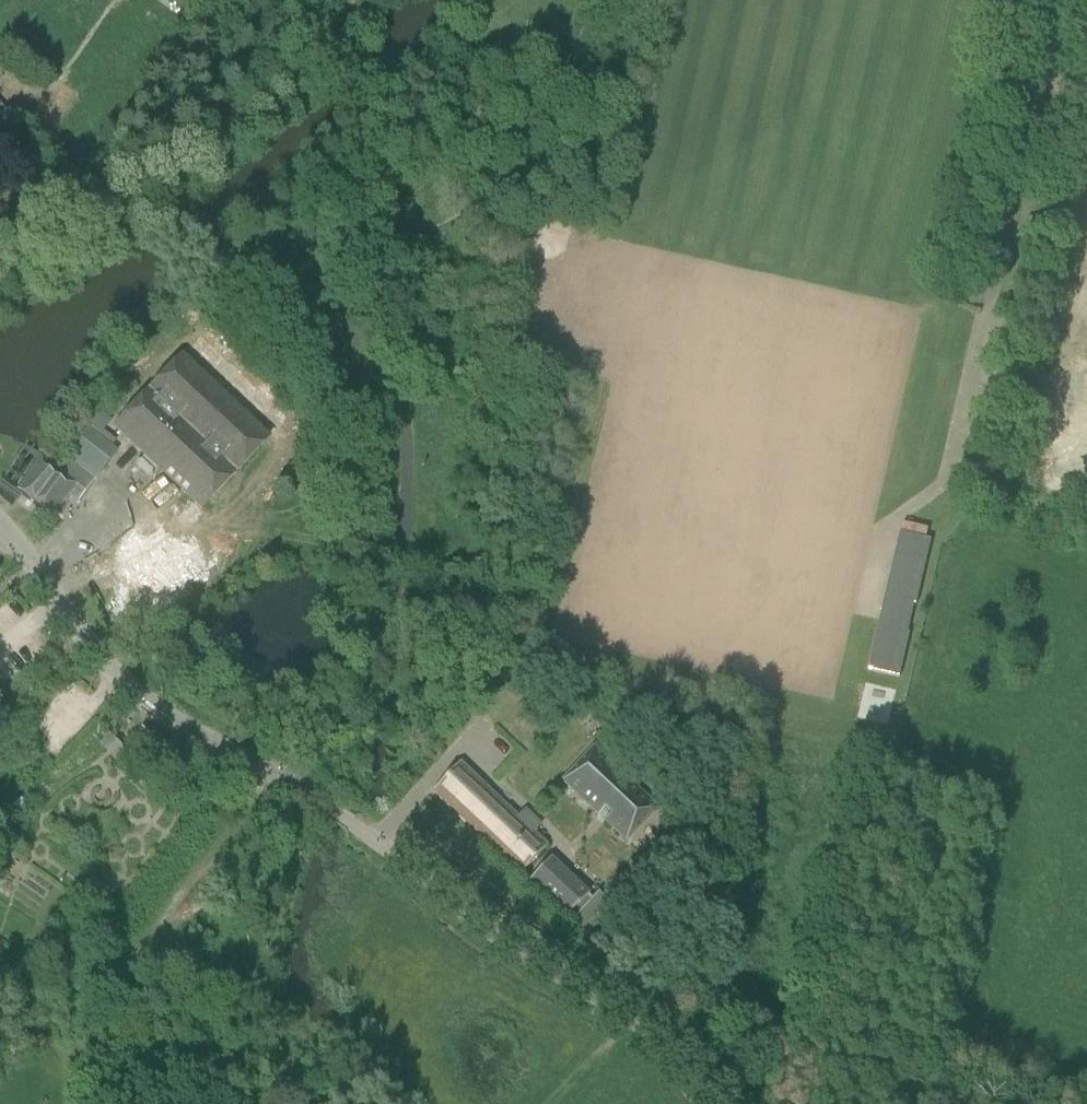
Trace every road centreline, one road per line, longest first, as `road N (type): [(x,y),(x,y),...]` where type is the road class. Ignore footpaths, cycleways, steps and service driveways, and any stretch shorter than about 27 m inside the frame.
road 1 (residential): [(719,1103),(627,1019),(501,942),(290,784),(112,676),(0,527)]

